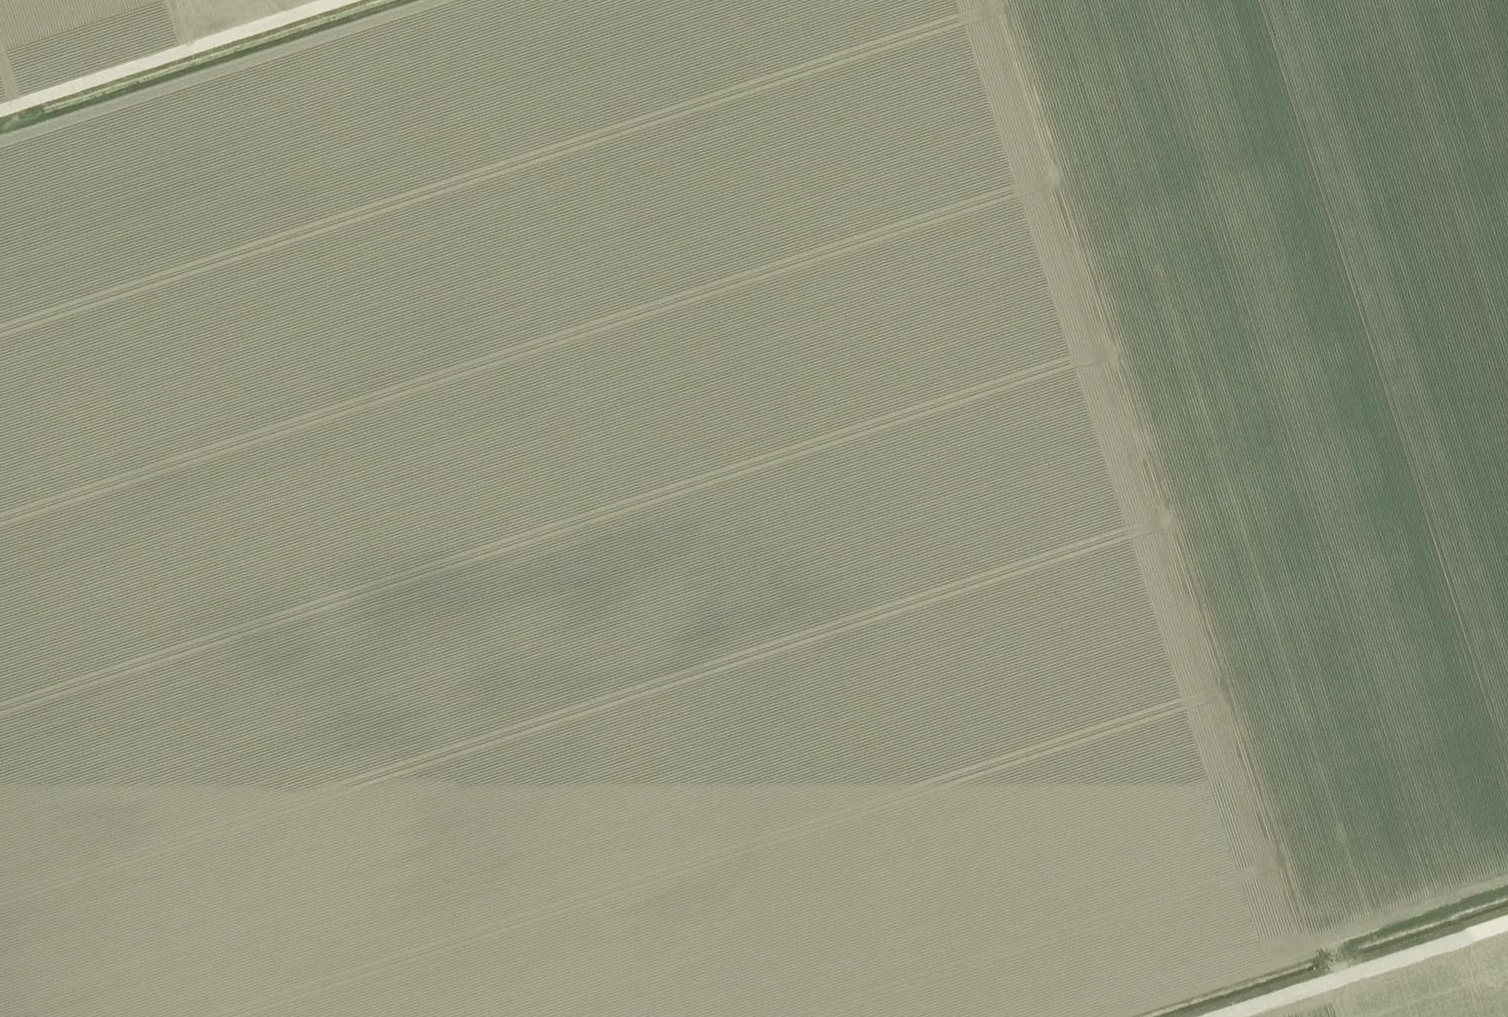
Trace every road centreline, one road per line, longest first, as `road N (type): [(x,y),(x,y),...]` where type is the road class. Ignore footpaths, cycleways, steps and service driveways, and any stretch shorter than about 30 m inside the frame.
road 1 (track): [(1215,1016),(1507,921)]

